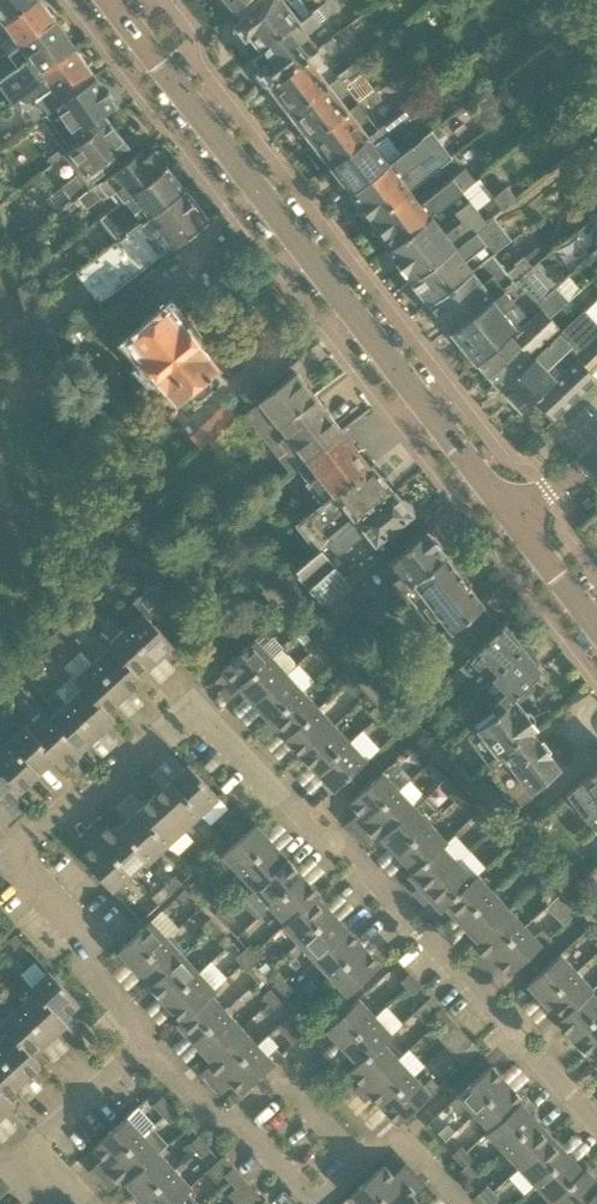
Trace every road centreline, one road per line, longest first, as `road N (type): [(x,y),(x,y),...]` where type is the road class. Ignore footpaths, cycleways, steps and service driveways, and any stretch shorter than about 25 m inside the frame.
road 1 (tertiary): [(518,522),(111,0)]
road 2 (residential): [(493,1007),(197,717),(180,719),(19,856)]
road 3 (residential): [(147,1048),(90,979),(84,938),(24,875),(19,856)]
road 4 (residential): [(76,1203),(37,1164),(37,1142),(147,1048)]
road 5 (residential): [(371,1149),(298,1076),(238,1138)]
road 6 (residential): [(371,1149),(322,1194),(302,1194),(238,1138)]
road 7 (residential): [(596,1128),(493,1007)]
road 8 (residential): [(493,1007),(592,916)]
road 9 (residential): [(471,1203),(399,1139),(384,1136),(371,1149)]
road 10 (tertiary): [(596,625),(518,522)]
road 11 (residential): [(238,1138),(169,1080),(147,1048)]

